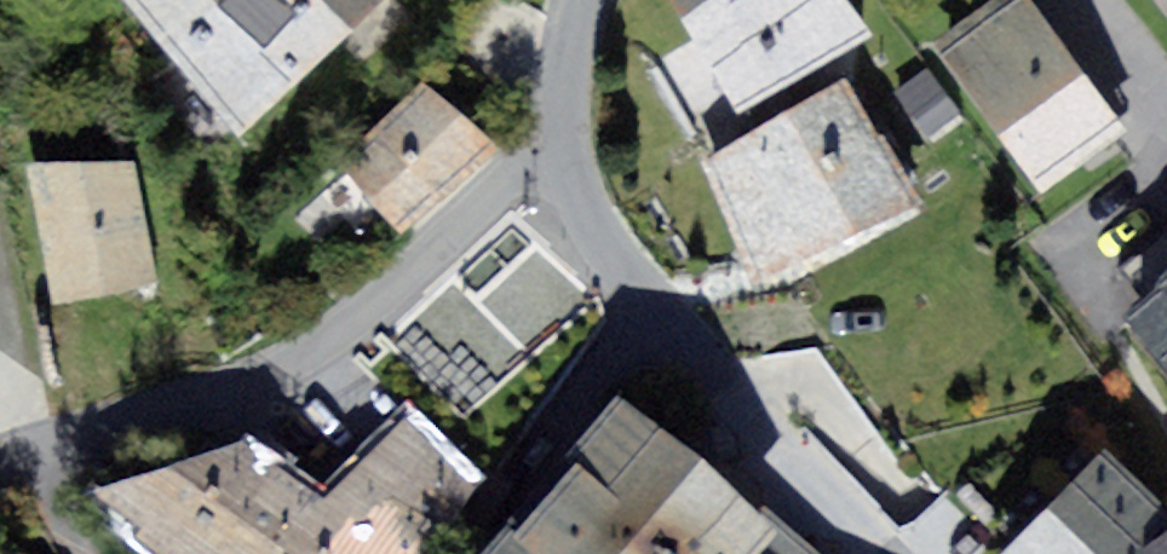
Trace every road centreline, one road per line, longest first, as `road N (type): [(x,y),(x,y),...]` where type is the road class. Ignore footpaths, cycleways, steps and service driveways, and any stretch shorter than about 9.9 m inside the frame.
road 1 (residential): [(587,0),(560,136),(572,199),(873,553)]

